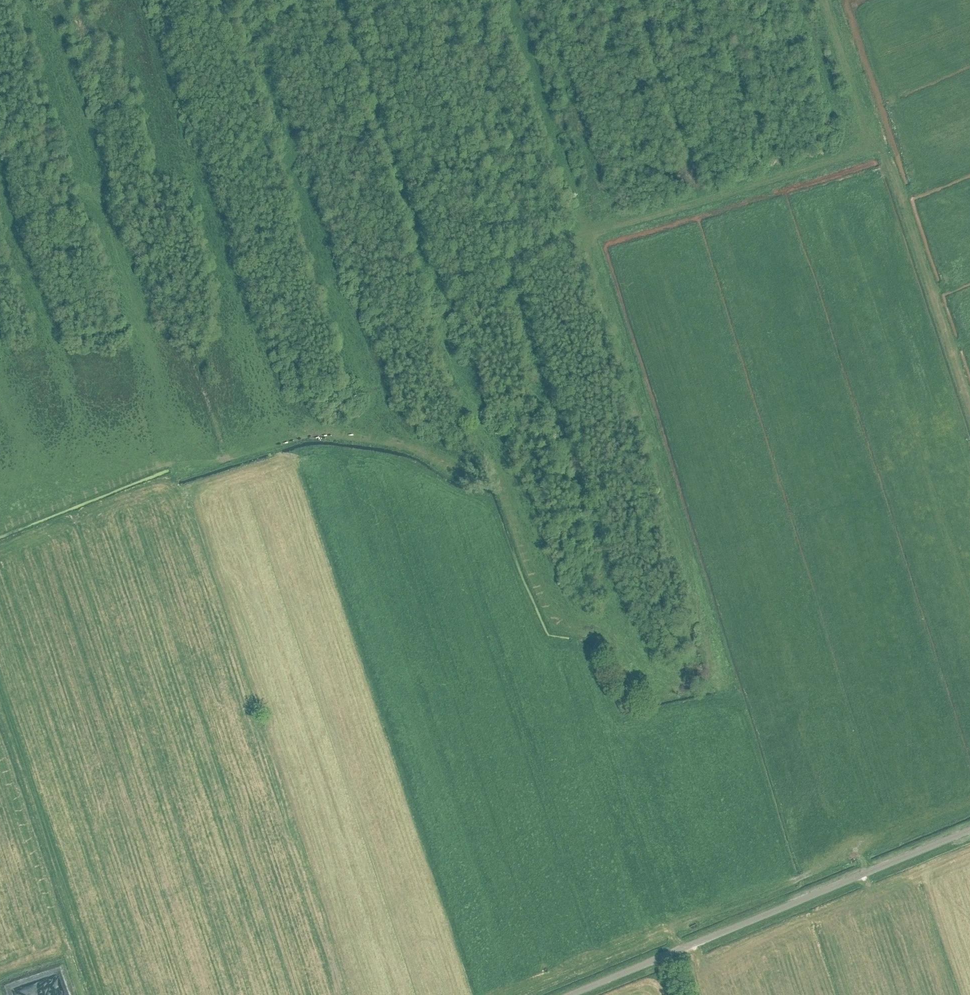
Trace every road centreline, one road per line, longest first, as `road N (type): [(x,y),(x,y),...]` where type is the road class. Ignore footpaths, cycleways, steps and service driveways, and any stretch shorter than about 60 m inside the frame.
road 1 (unclassified): [(571,994),(969,831)]

